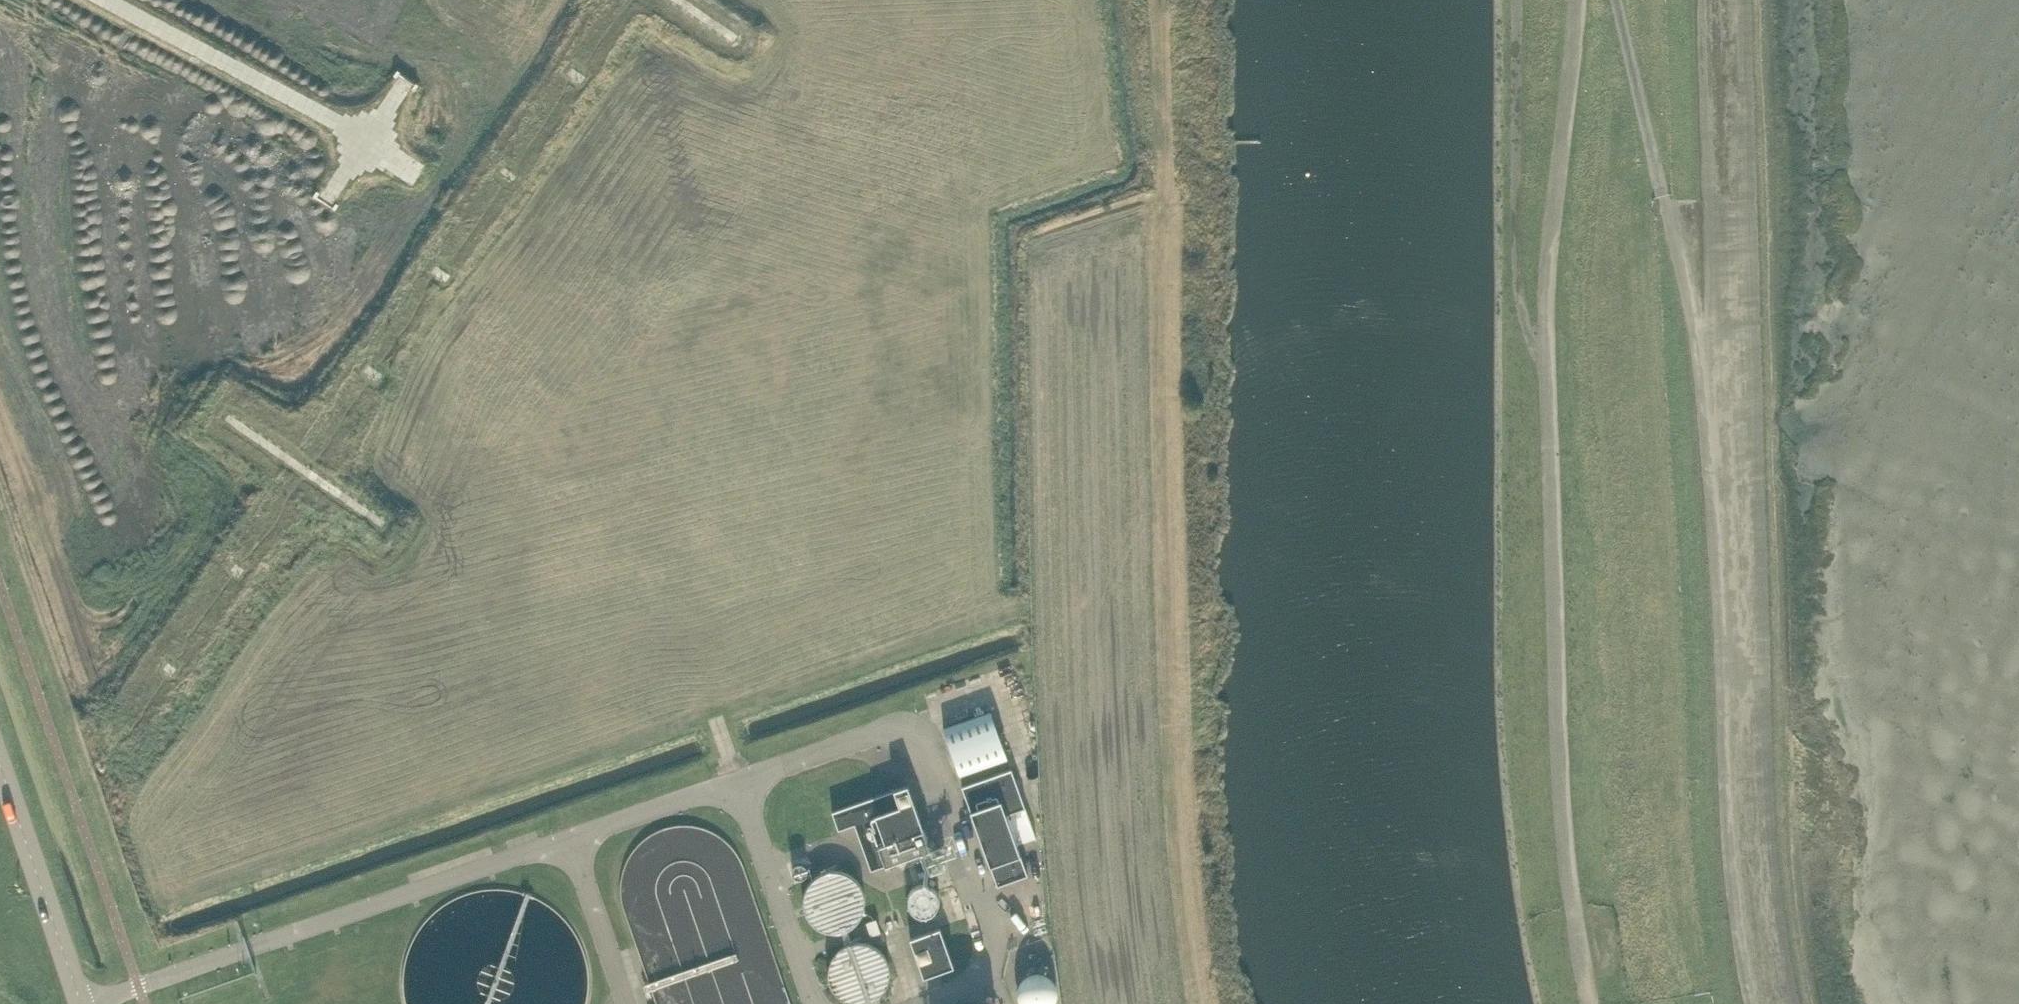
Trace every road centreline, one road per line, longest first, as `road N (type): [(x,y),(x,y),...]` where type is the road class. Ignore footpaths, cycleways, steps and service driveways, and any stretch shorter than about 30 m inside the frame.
road 1 (unclassified): [(83,1003),(0,761)]

